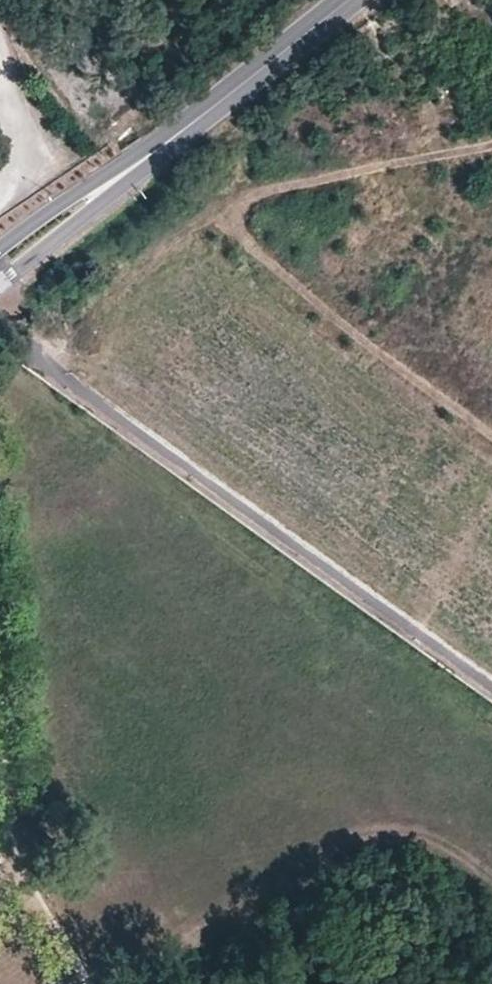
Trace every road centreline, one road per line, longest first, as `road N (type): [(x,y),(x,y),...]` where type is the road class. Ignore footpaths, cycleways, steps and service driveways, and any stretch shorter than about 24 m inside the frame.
road 1 (track): [(491,687),(0,334)]
road 2 (secondary): [(142,162),(343,0)]
road 3 (secondary): [(0,283),(131,180),(142,162)]
road 4 (track): [(104,983),(28,860),(0,861)]
road 5 (secondary): [(142,162),(112,170),(0,249)]

